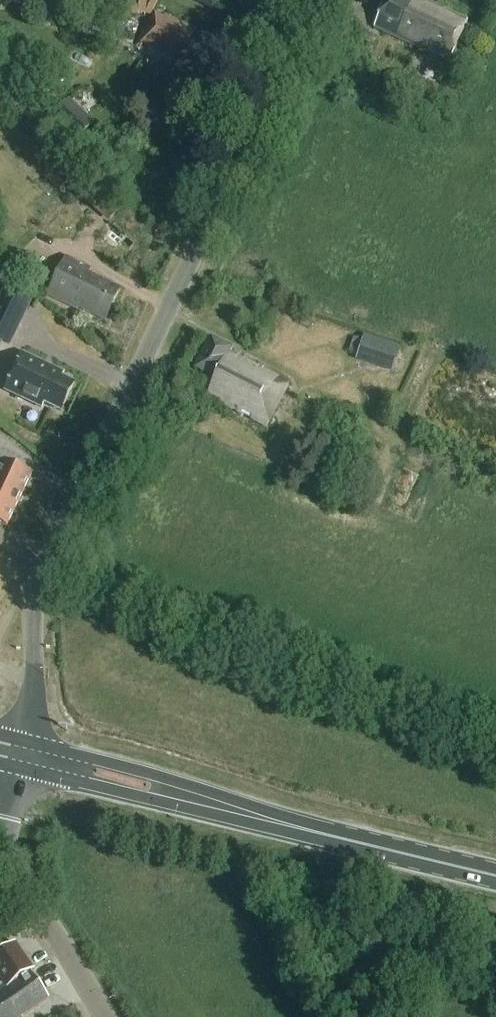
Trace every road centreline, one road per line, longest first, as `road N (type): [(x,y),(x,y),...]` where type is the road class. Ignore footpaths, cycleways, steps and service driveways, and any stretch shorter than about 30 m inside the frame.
road 1 (unclassified): [(18,757),(39,573),(315,0)]
road 2 (primary): [(495,875),(18,757)]
road 3 (unclassified): [(106,1016),(17,880)]
road 4 (unclassified): [(17,880),(7,827),(18,757)]

